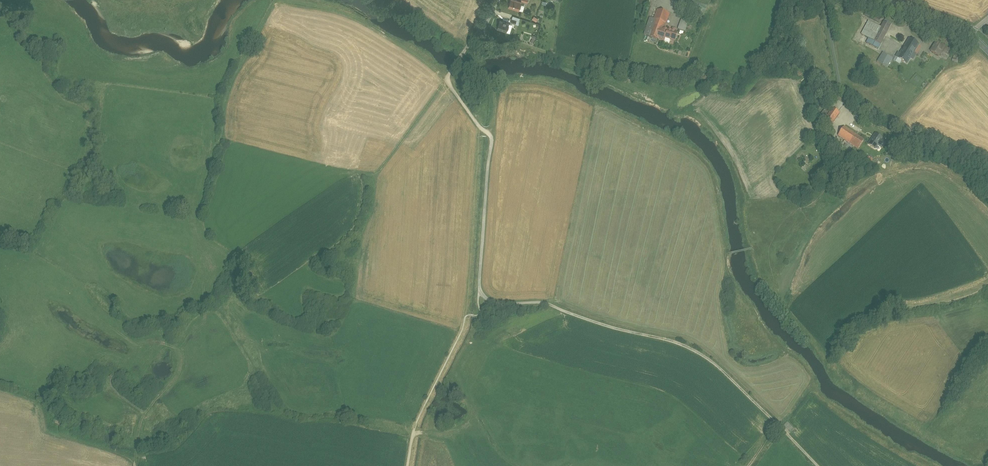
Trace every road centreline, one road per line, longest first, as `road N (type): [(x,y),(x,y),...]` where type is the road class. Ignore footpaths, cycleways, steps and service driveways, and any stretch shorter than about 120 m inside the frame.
road 1 (unclassified): [(452,69),(451,87),(490,135),(479,290),(496,302),(542,301),(703,352),(819,465)]
road 2 (track): [(490,135),(497,79),(554,86),(589,101),(589,93)]

